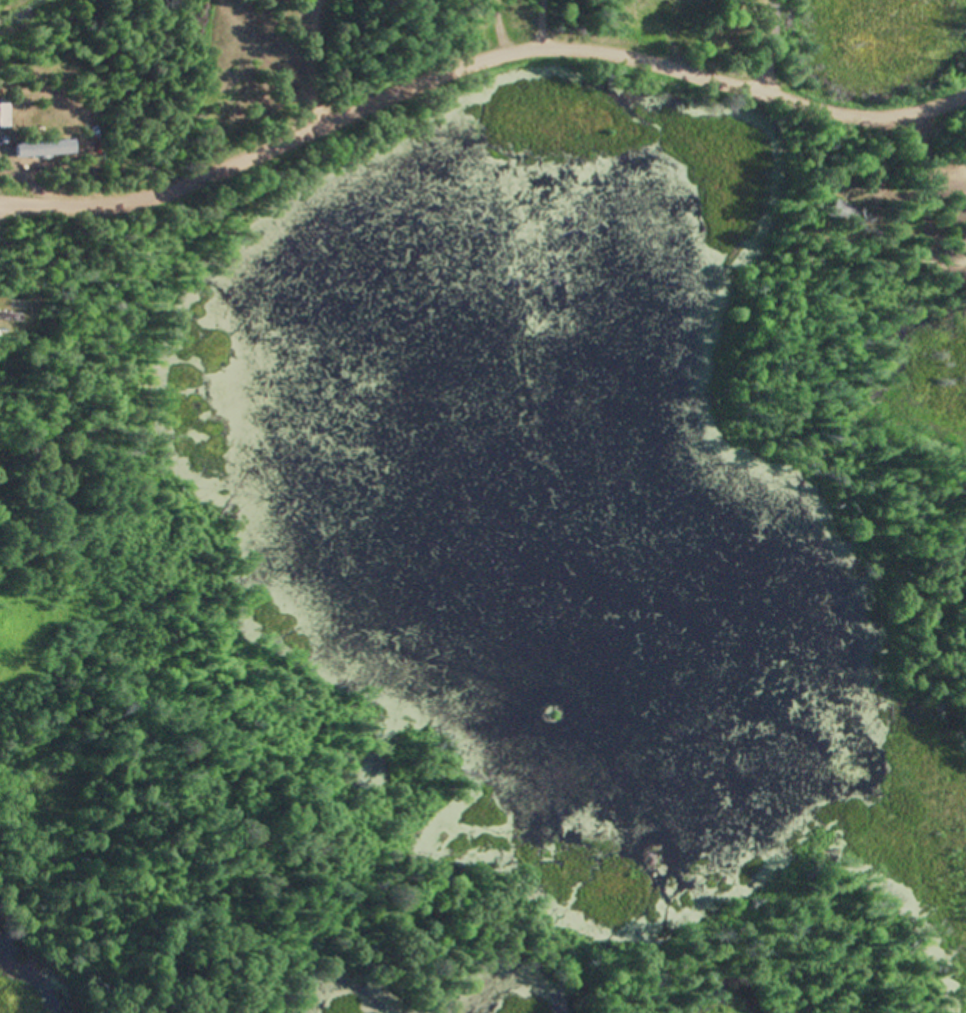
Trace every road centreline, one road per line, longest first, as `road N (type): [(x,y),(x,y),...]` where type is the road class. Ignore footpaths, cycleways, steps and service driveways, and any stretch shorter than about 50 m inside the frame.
road 1 (residential): [(0,207),(104,207),(168,193),(418,85),(532,49),(602,53),(834,116),(897,116),(965,98)]

